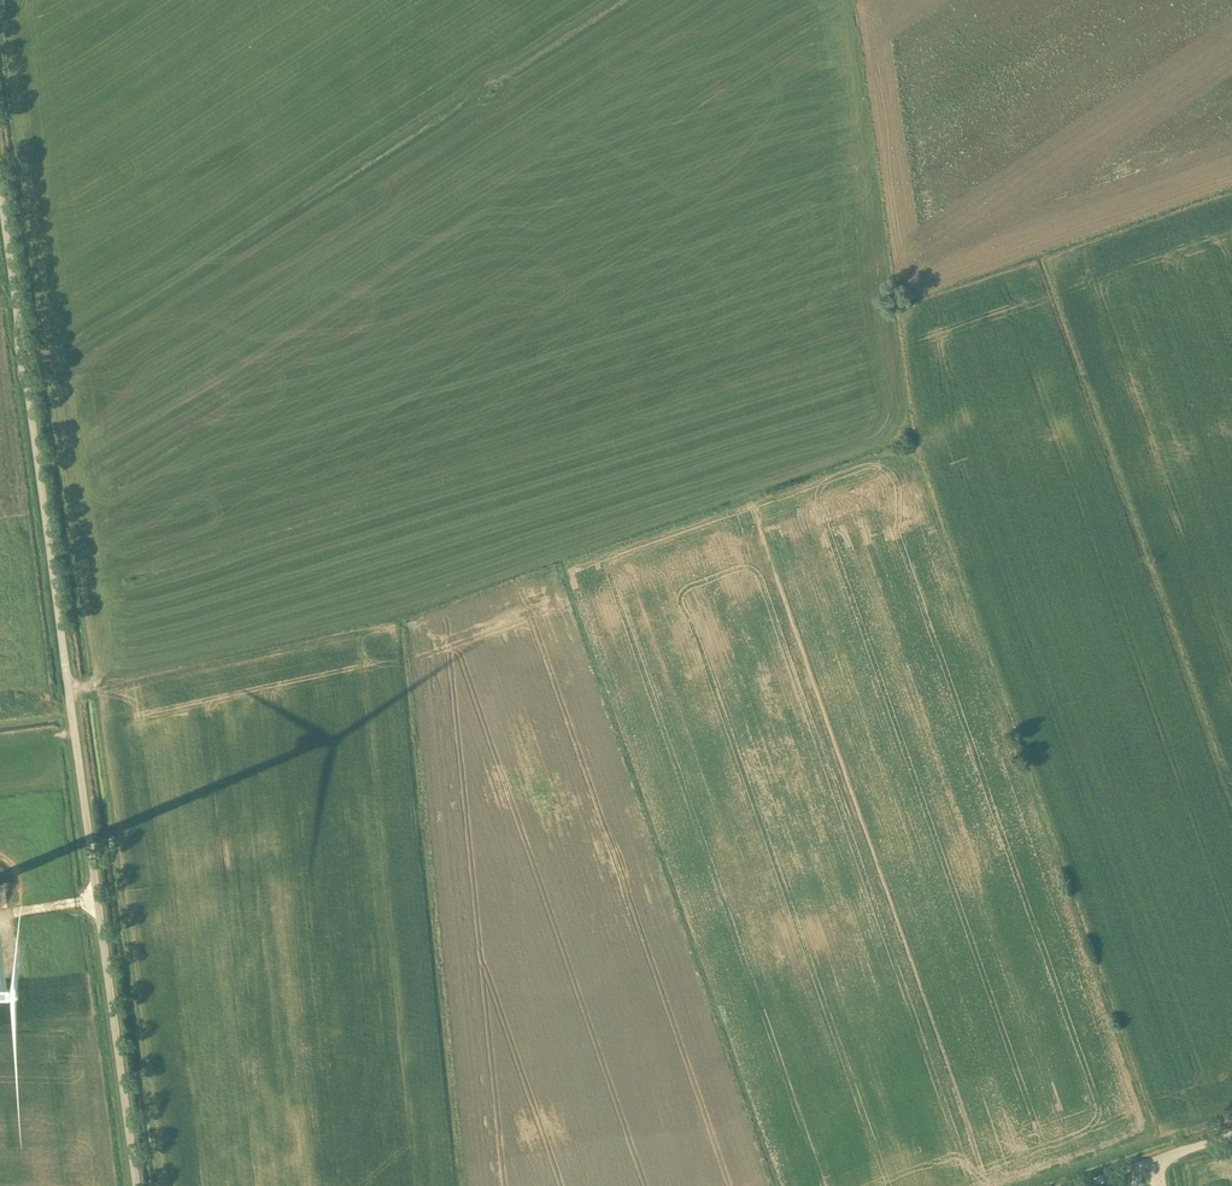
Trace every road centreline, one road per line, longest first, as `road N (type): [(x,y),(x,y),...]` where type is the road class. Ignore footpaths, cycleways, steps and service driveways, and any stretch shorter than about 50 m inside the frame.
road 1 (unclassified): [(136,1185),(0,205)]
road 2 (unclassified): [(1083,1185),(1231,1134)]

